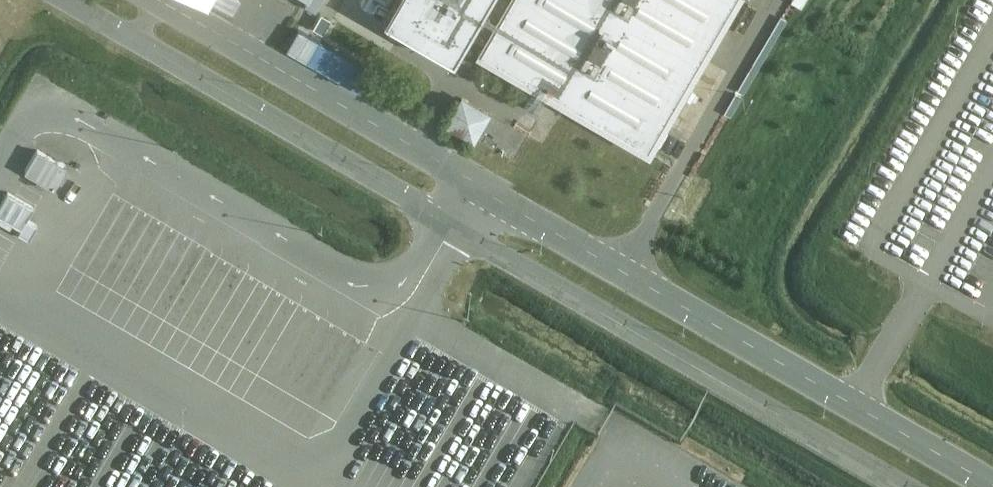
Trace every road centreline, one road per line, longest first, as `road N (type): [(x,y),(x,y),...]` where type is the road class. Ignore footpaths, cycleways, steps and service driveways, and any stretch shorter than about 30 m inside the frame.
road 1 (unclassified): [(476,189),(992,486)]
road 2 (unclassified): [(453,227),(902,486)]
road 3 (unclassified): [(61,0),(453,227)]
road 4 (unclassified): [(148,0),(476,189)]

